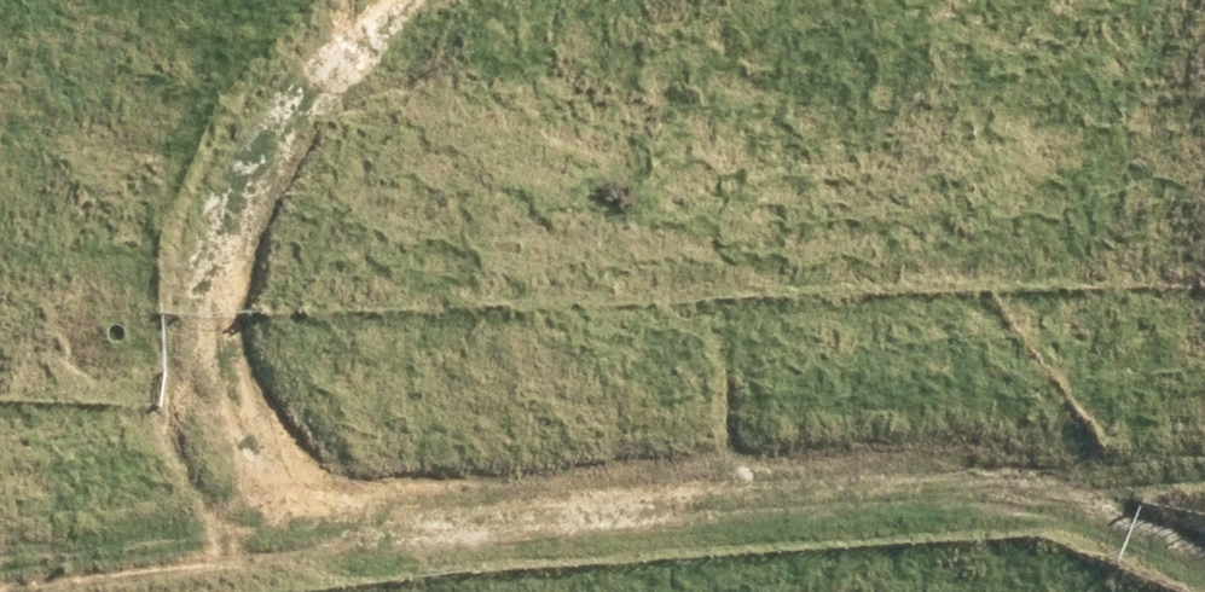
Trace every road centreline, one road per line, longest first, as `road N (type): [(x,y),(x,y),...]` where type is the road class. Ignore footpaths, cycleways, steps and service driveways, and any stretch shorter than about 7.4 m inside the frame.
road 1 (track): [(349,480),(549,470),(847,429),(1014,439),(1204,415)]
road 2 (track): [(357,0),(275,83),(240,147),(219,217),(206,323),(212,359),(249,417),(349,480)]
road 3 (track): [(0,501),(349,480)]
road 4 (track): [(1014,439),(1147,537),(1204,563)]

